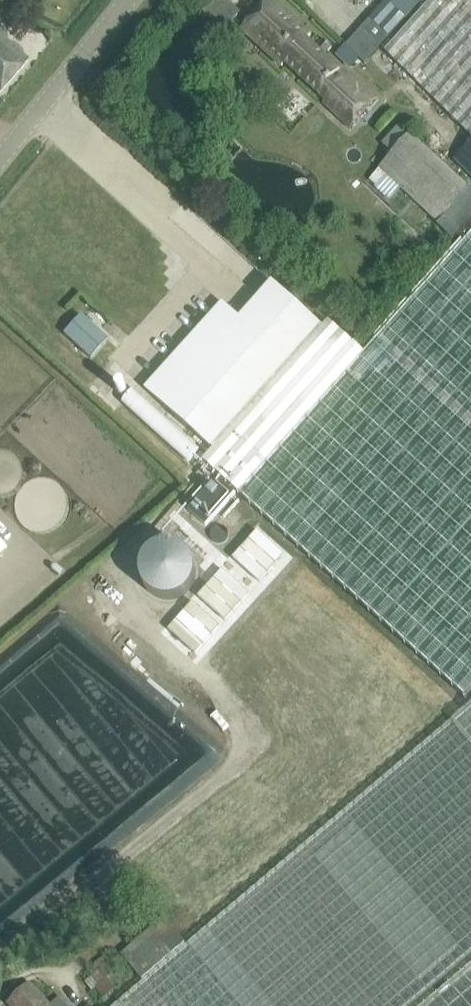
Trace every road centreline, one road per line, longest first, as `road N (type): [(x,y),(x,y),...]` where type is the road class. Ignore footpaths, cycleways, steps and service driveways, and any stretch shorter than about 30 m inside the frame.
road 1 (unclassified): [(0,156),(127,0)]

